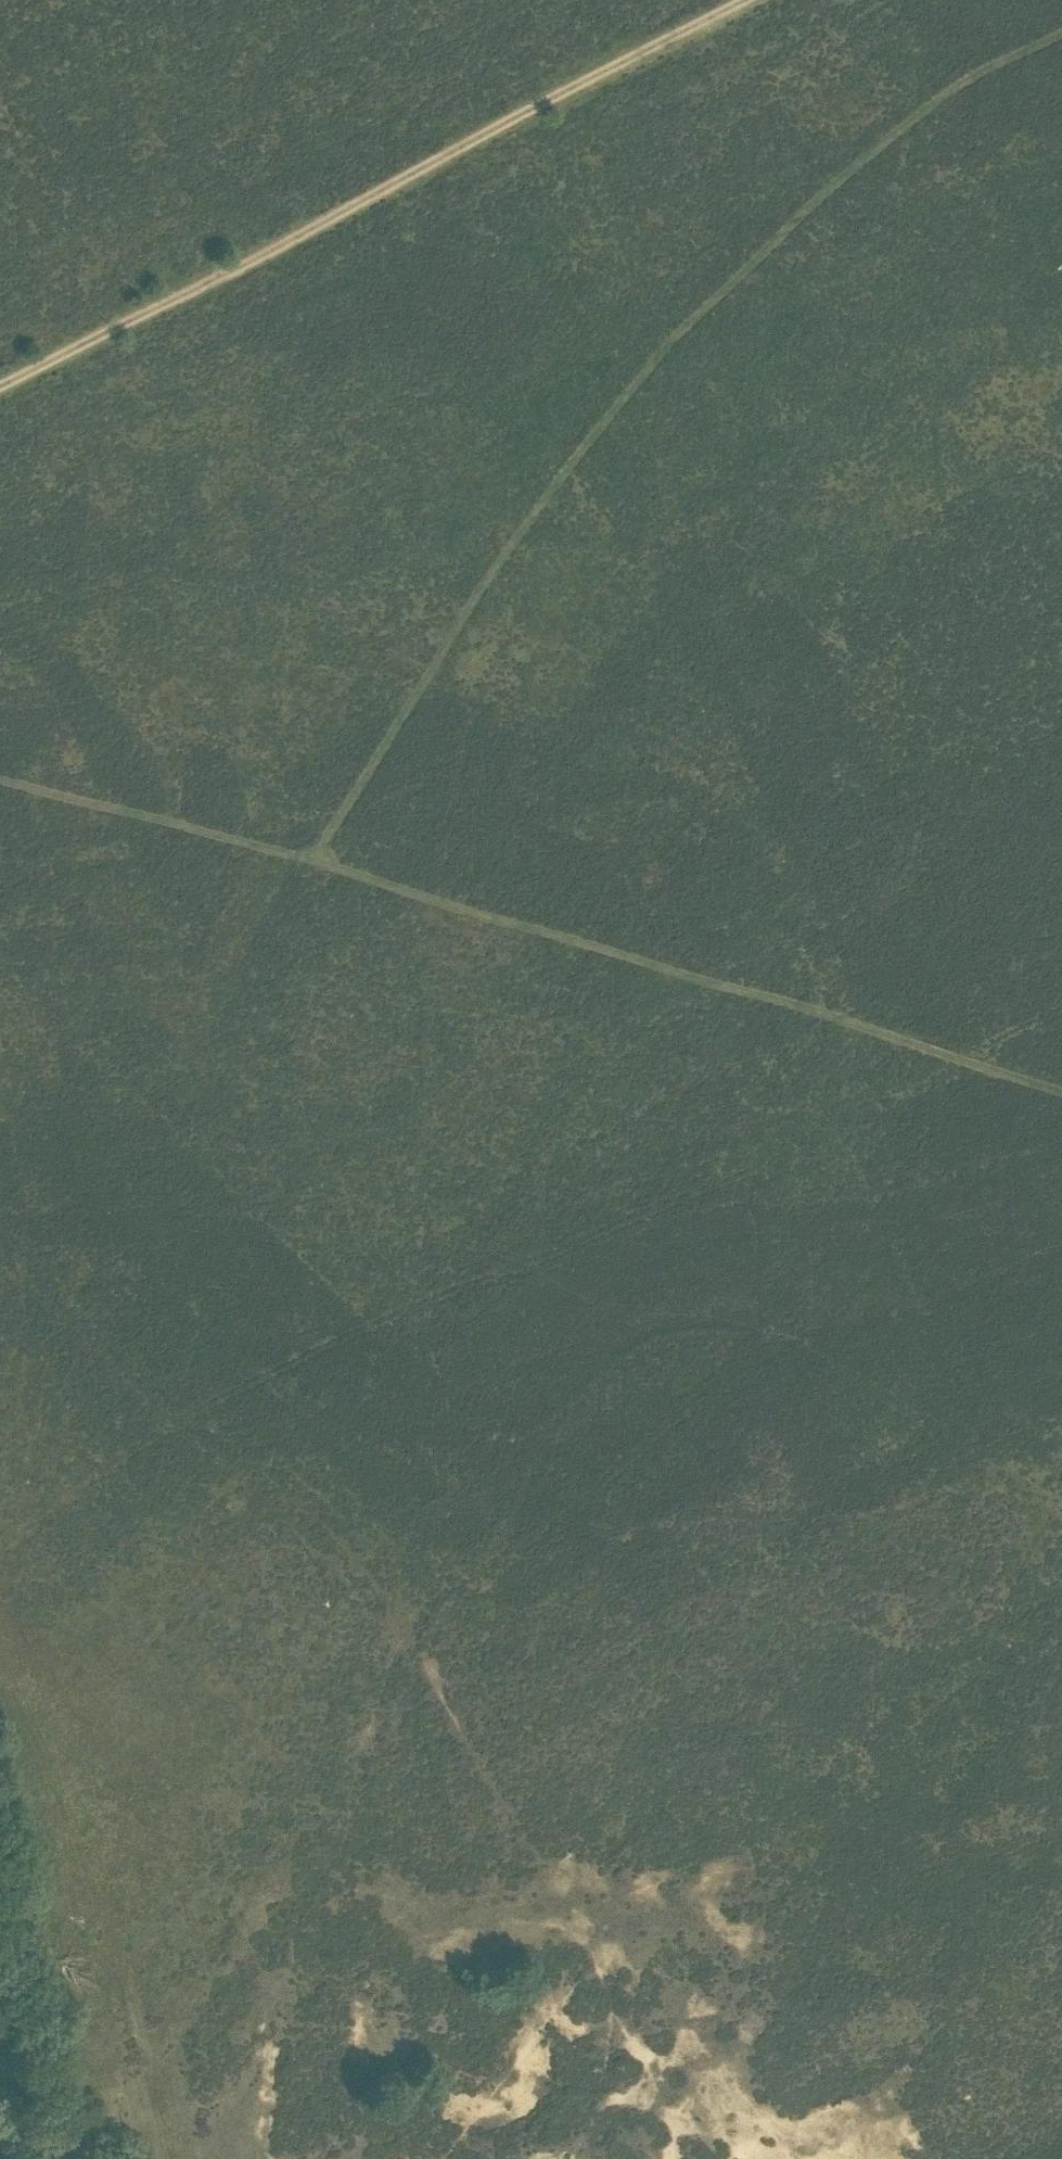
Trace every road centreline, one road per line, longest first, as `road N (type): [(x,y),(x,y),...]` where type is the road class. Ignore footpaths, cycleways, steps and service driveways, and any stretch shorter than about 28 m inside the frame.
road 1 (track): [(1061,1090),(308,860),(0,781)]
road 2 (track): [(0,385),(746,0)]

